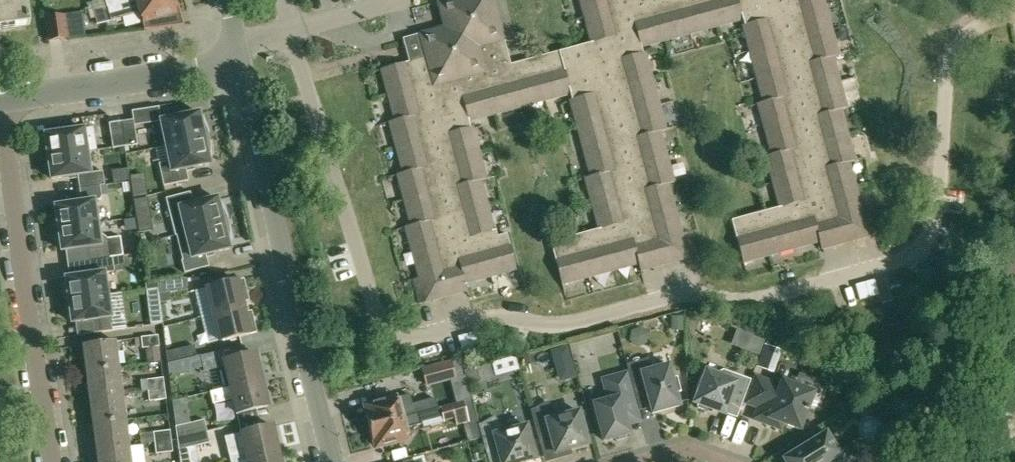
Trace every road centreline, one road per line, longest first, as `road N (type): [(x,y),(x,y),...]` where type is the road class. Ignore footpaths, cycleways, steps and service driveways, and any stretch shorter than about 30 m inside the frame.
road 1 (tertiary): [(332,461),(234,63)]
road 2 (residential): [(51,461),(0,124)]
road 3 (tertiary): [(0,103),(234,63)]

